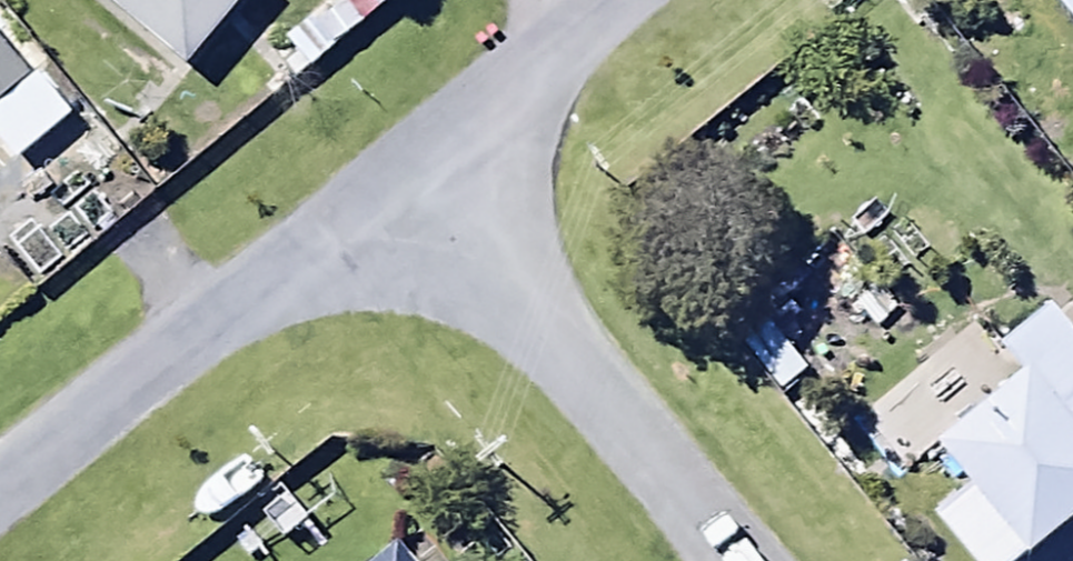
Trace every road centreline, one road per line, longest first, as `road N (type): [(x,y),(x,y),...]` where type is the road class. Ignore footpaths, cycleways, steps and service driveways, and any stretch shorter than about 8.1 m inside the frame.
road 1 (residential): [(0,493),(406,167)]
road 2 (residential): [(406,167),(727,560)]
road 3 (residential): [(406,167),(615,0)]

